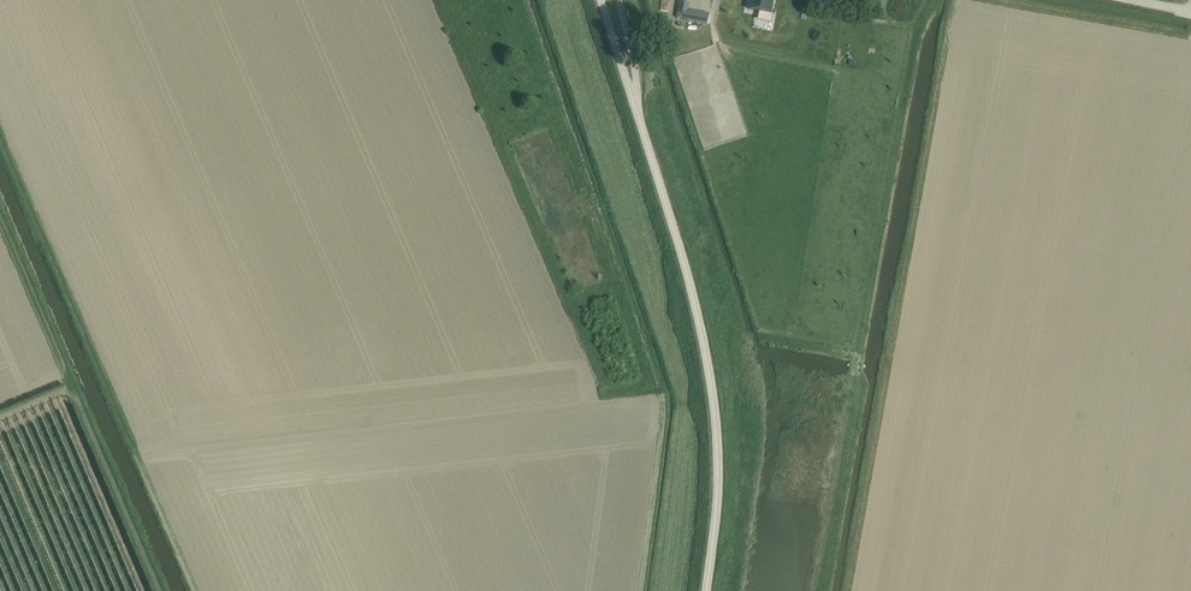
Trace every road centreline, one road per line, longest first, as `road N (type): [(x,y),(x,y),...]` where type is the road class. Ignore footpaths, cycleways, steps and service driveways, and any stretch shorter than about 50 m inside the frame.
road 1 (unclassified): [(706,590),(720,483),(717,360),(702,293),(634,89)]

